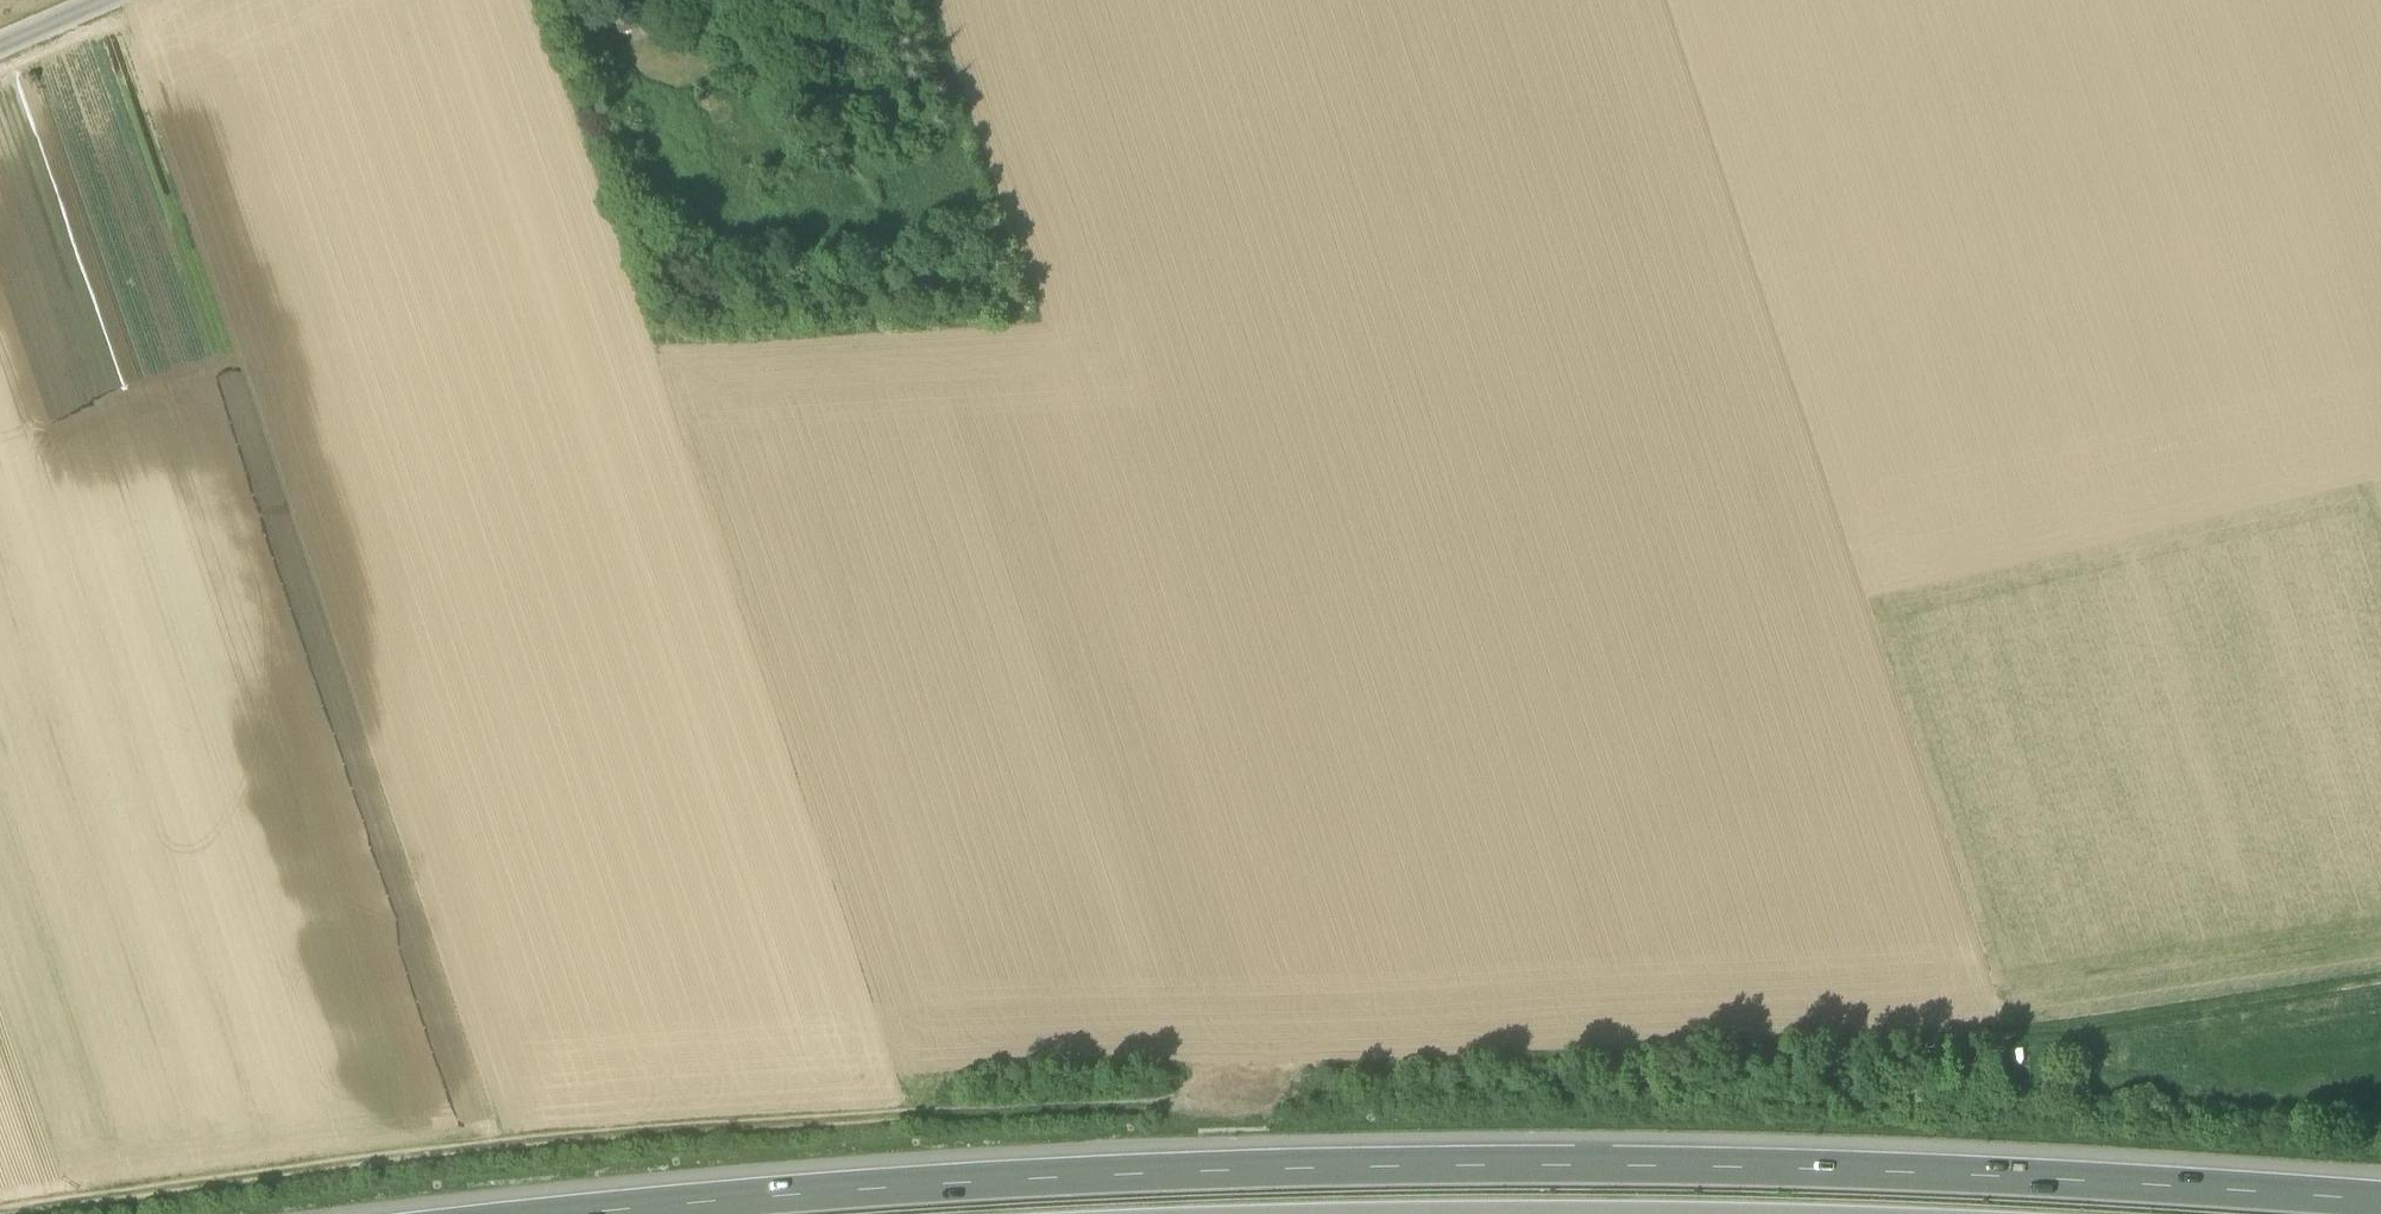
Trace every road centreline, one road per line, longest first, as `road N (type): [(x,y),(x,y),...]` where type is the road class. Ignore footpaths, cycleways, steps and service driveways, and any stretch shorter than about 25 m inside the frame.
road 1 (motorway): [(2380,1203),(2037,1179),(1448,1166),(1142,1174),(604,1213)]
road 2 (track): [(3,1213),(469,1146),(919,1110),(1223,1100)]
road 3 (track): [(2006,1048),(2380,985)]
road 4 (unclassified): [(0,50),(116,0)]

